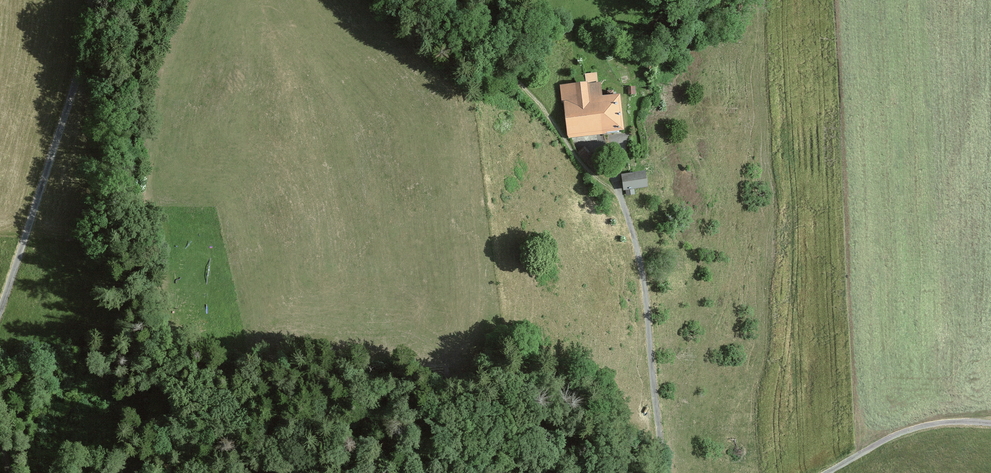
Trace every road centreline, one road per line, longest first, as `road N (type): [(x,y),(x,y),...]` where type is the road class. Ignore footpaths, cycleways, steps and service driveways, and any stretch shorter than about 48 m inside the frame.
road 1 (track): [(175,472),(158,392),(143,184),(146,96)]
road 2 (track): [(600,141),(637,250),(665,472)]
road 3 (unclassified): [(0,313),(78,80),(92,0)]
road 4 (track): [(830,472),(916,428),(990,423)]

